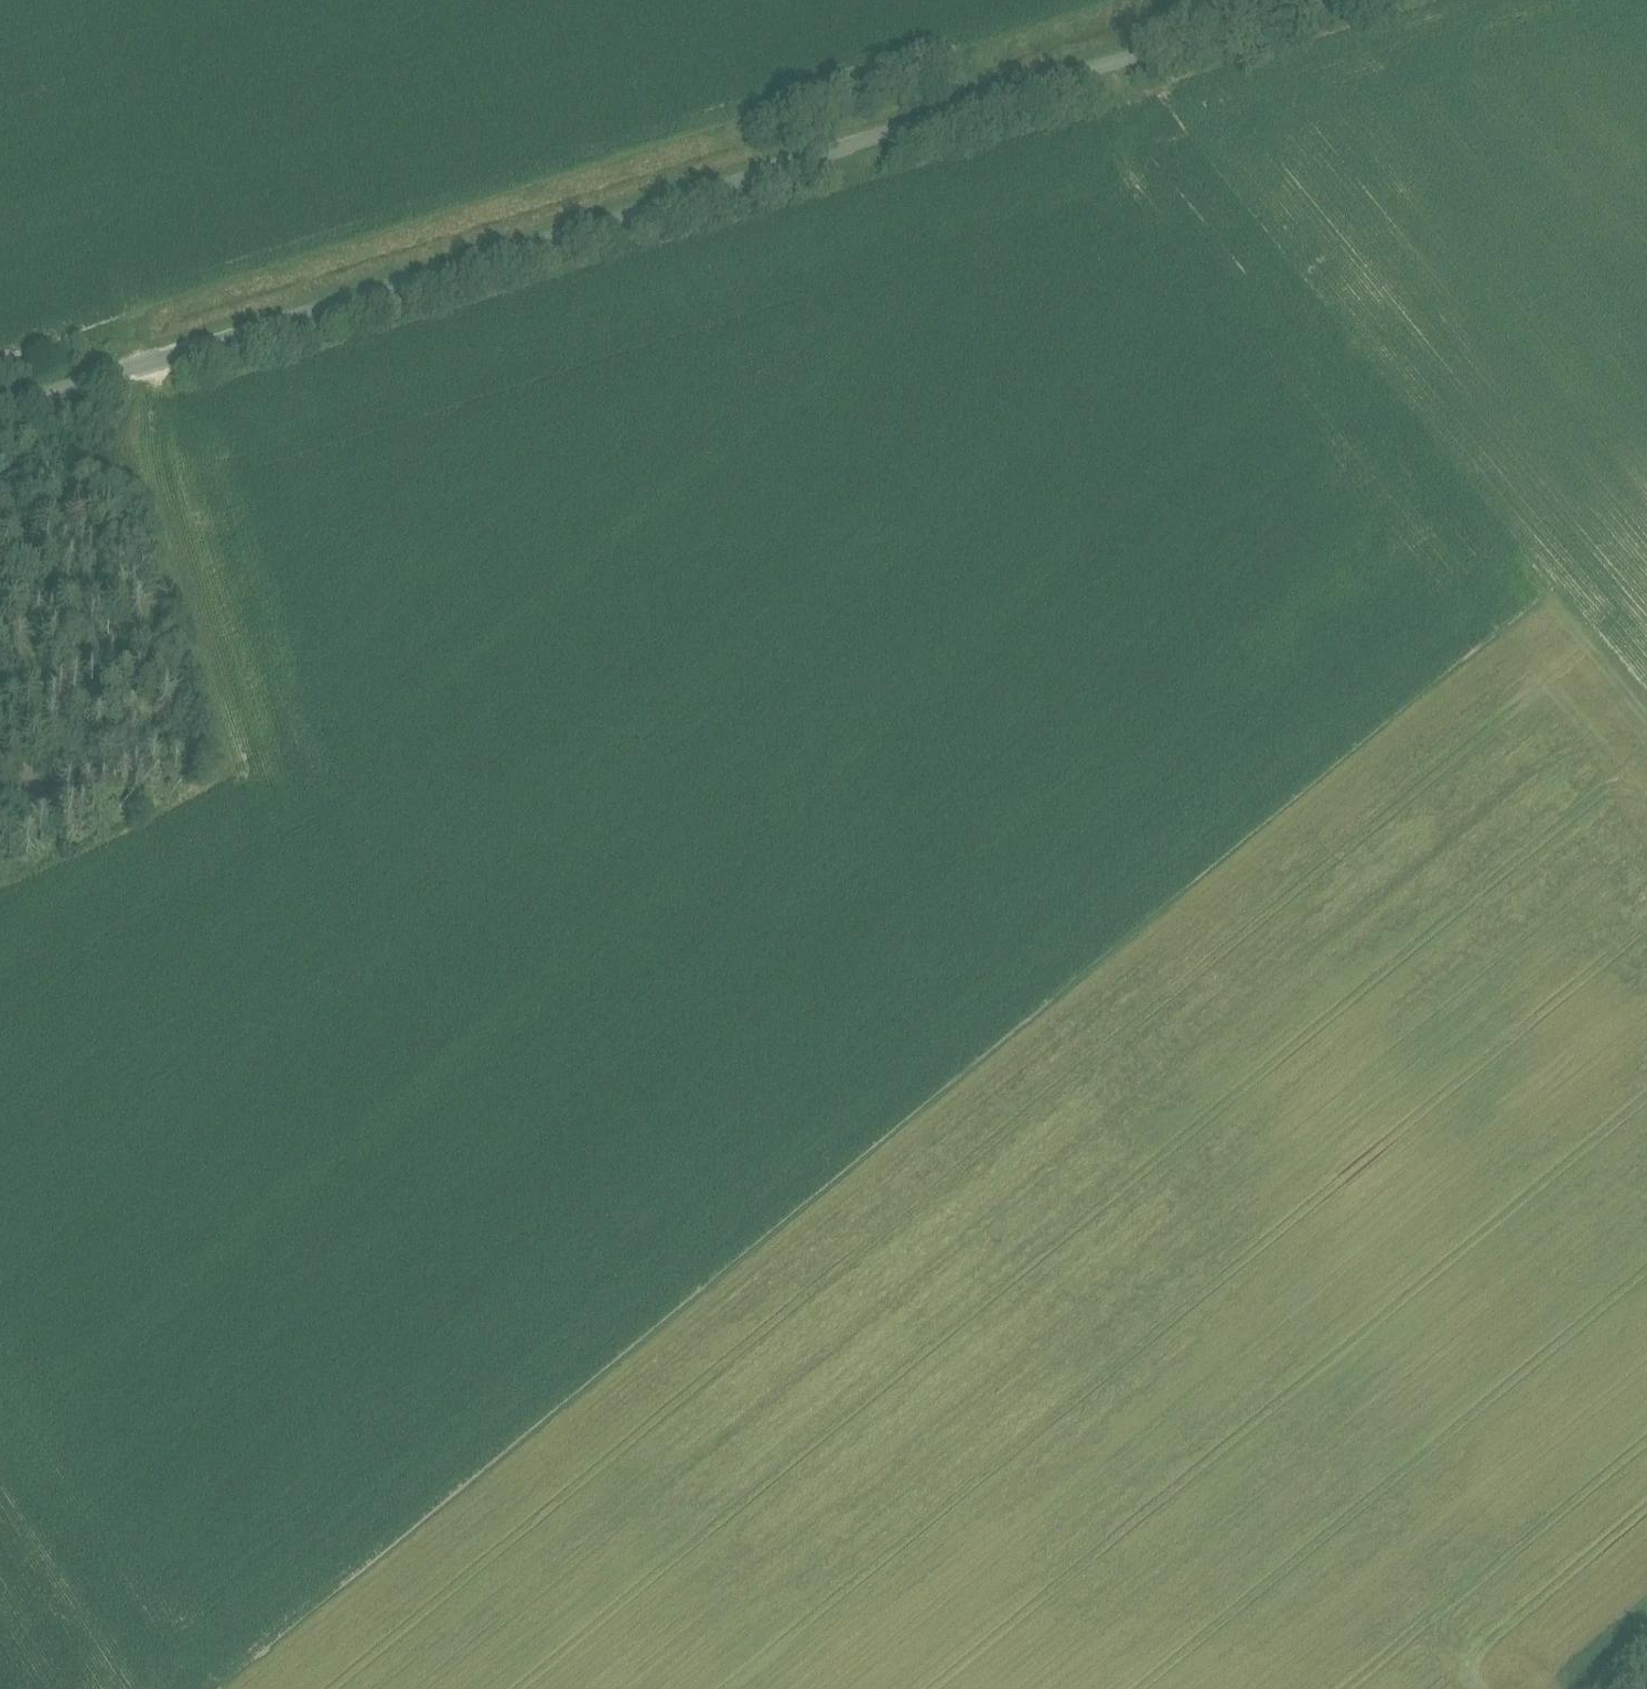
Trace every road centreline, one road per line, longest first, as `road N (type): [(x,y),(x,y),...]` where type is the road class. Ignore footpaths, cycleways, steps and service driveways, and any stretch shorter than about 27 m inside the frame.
road 1 (residential): [(0,406),(1334,0)]

